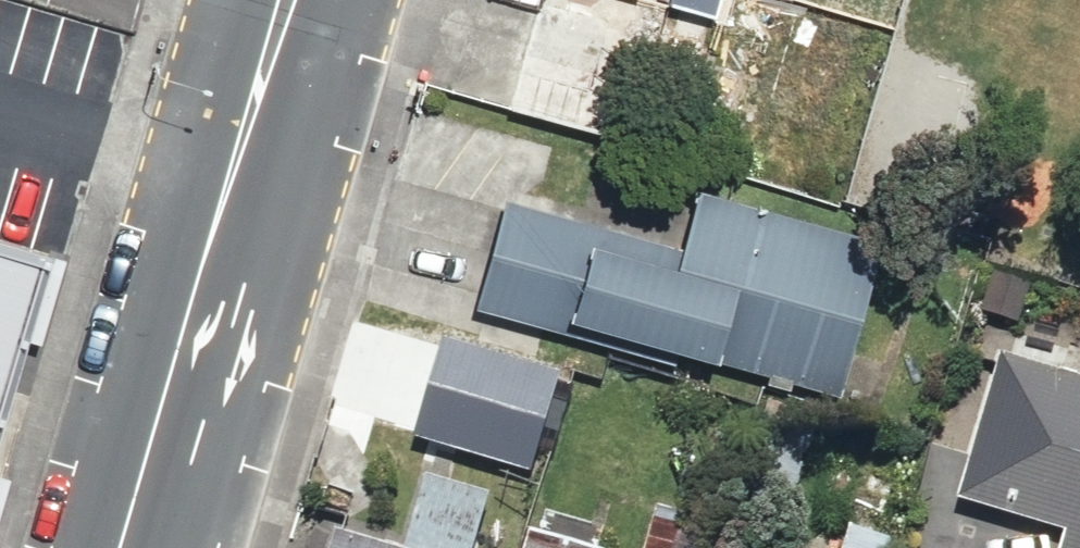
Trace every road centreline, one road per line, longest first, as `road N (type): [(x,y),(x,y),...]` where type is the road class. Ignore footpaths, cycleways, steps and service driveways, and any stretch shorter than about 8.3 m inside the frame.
road 1 (tertiary): [(295,0),(127,547)]

